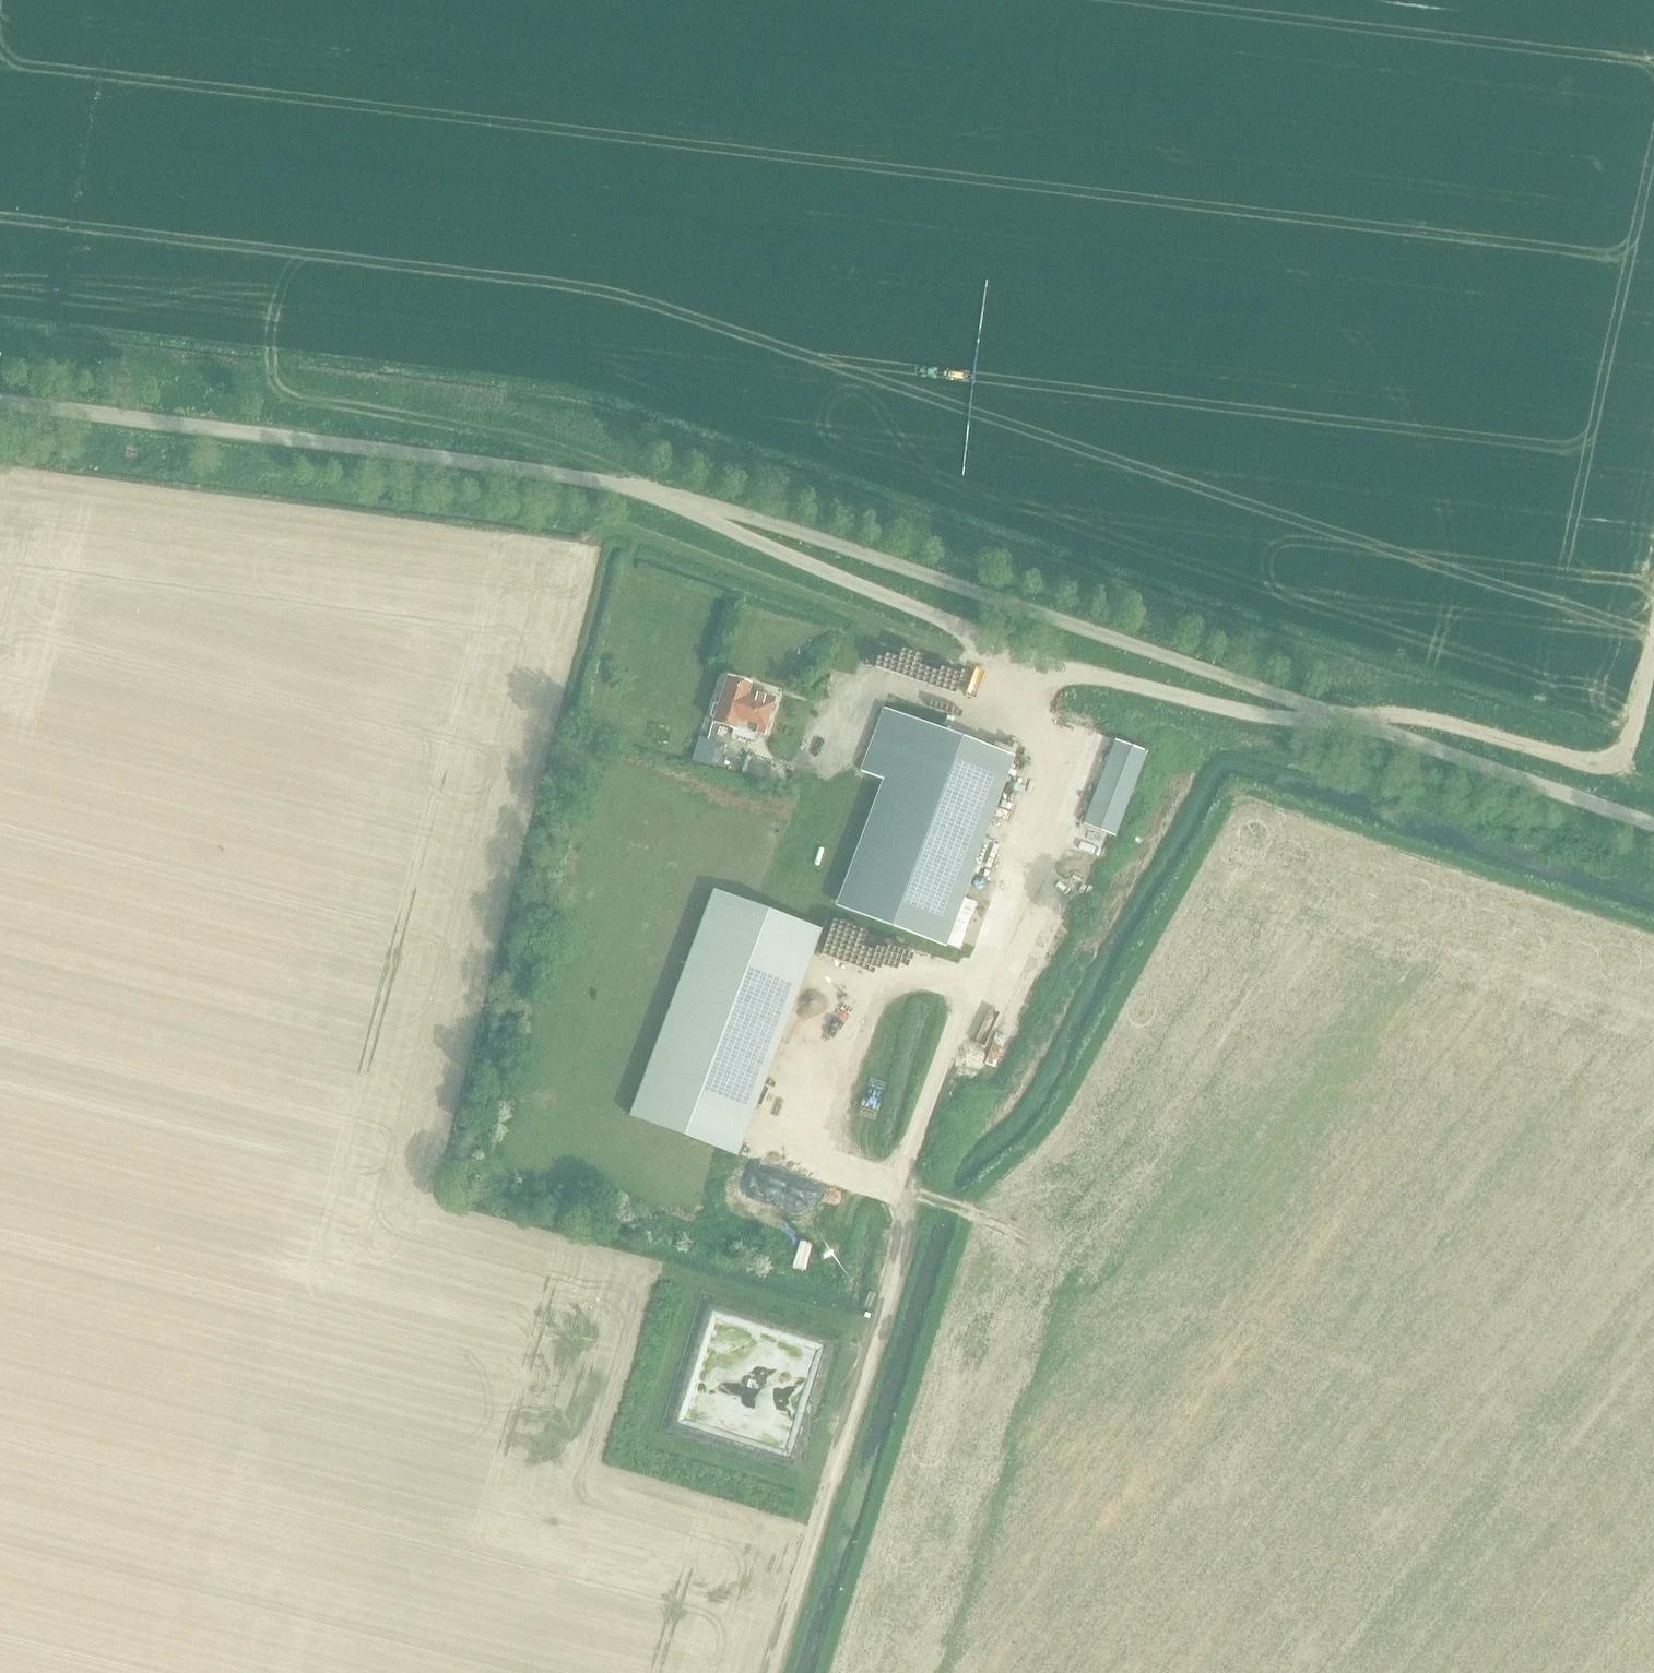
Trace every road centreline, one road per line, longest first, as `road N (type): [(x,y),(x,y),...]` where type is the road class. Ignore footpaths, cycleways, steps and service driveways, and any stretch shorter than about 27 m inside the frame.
road 1 (unclassified): [(1350,722),(1271,718),(1027,657),(700,517),(679,493)]
road 2 (unclassified): [(679,493),(1350,722)]
road 3 (unclassified): [(0,400),(679,493)]
road 4 (unclassified): [(1350,722),(1653,823)]

